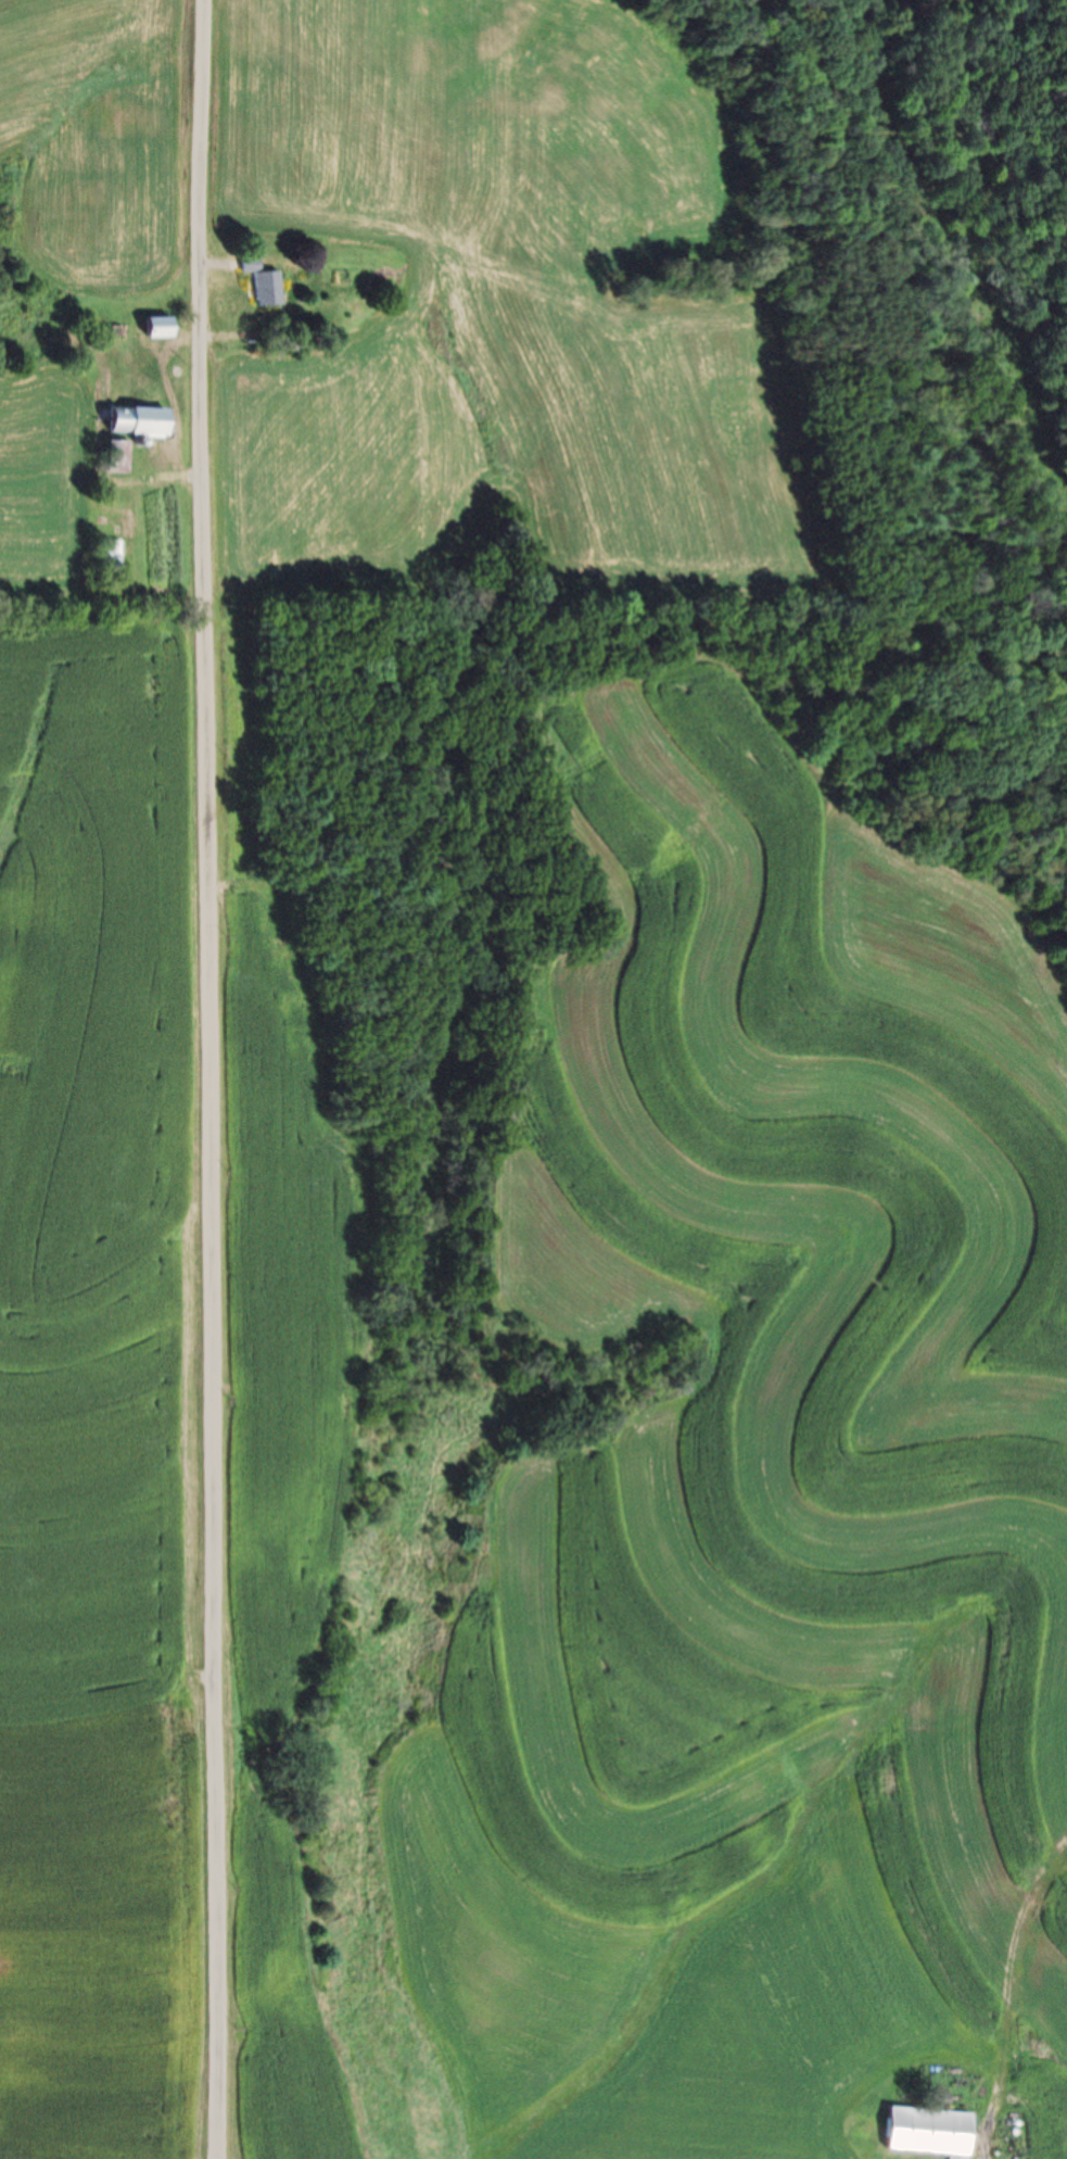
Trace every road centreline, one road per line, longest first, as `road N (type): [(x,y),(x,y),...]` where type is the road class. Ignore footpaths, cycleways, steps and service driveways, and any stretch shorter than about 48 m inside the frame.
road 1 (residential): [(216,2158),(196,326),(202,0)]

